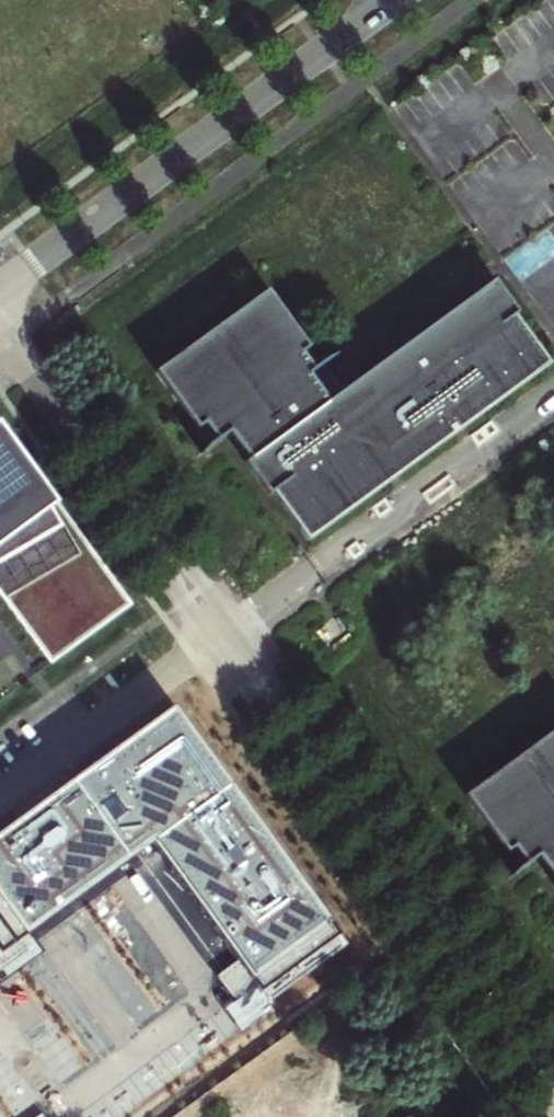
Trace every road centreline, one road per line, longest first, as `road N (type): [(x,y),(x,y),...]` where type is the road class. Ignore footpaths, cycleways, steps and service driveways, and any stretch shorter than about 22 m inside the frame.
road 1 (residential): [(224,634),(553,1088)]
road 2 (residential): [(397,0),(0,290)]
road 3 (residential): [(0,327),(224,634)]
road 4 (unclassified): [(224,634),(0,798)]

